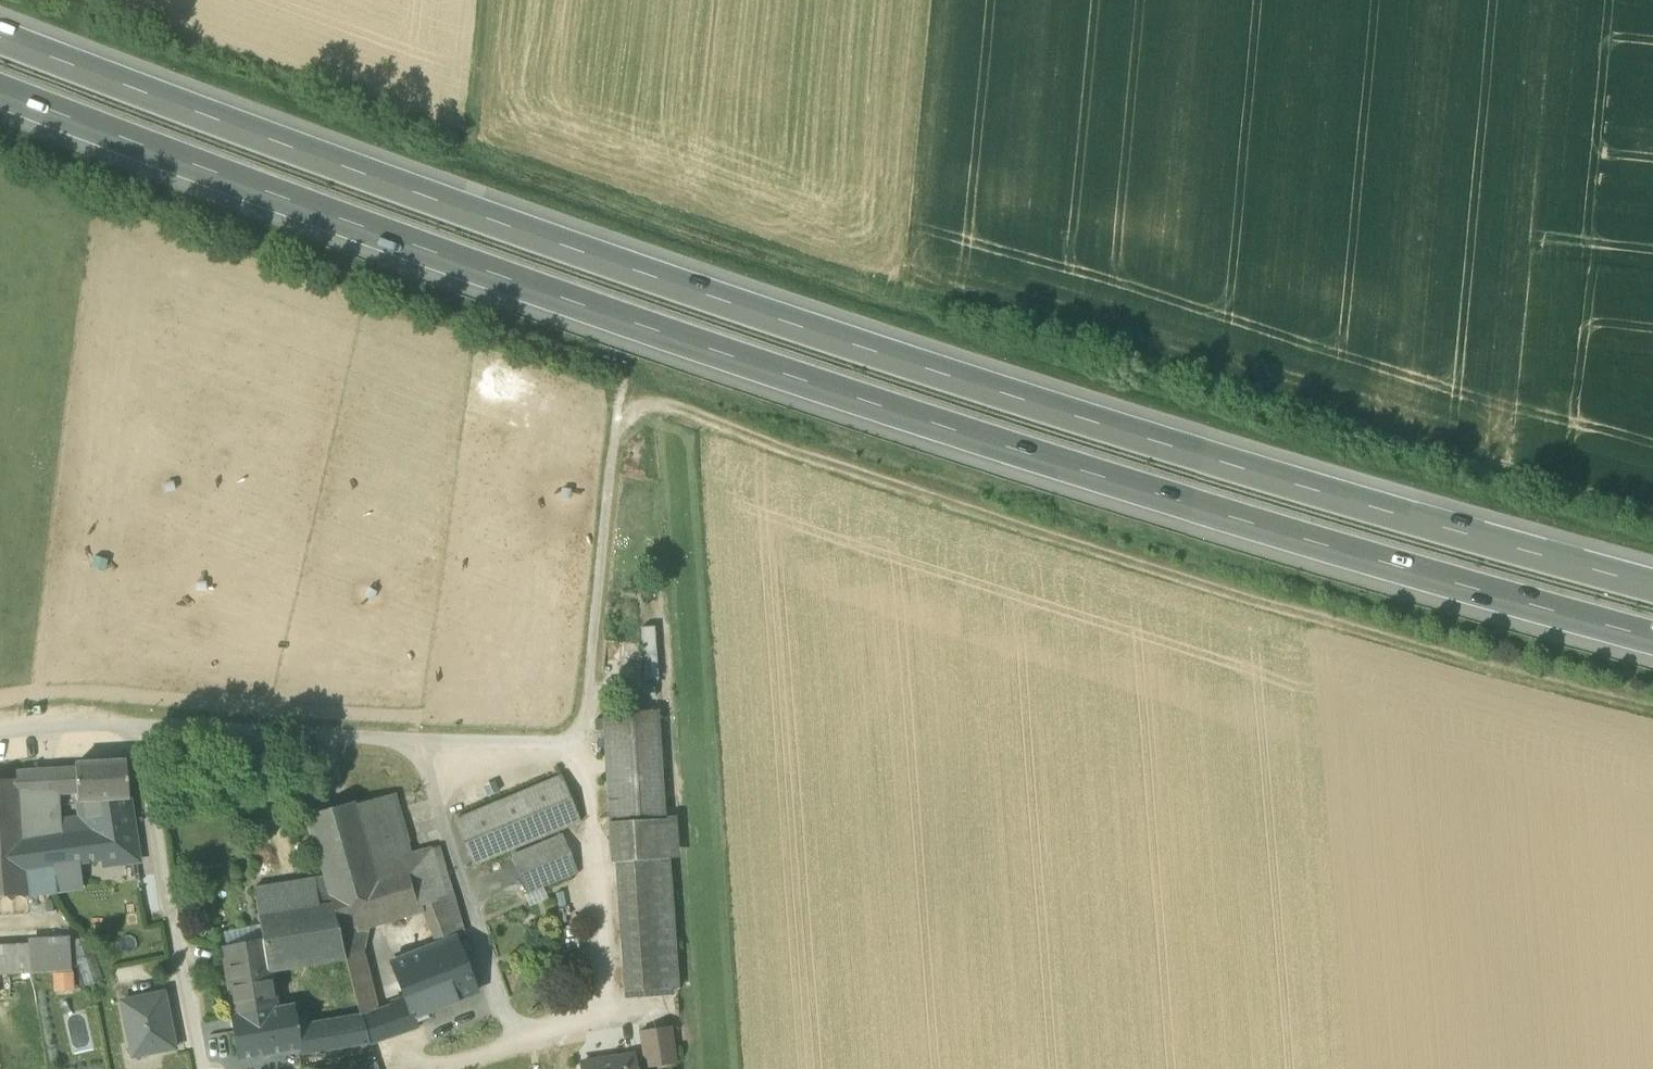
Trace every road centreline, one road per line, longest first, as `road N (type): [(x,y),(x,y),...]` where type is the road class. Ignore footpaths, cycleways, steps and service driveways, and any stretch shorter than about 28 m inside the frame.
road 1 (motorway): [(1652,587),(1455,534),(741,309),(0,37)]
road 2 (motorway): [(0,92),(726,357),(1440,582),(1652,638)]
road 3 (track): [(569,744),(585,697),(614,449),(631,416),(658,405),(1218,588),(1652,709)]
road 4 (unclassified): [(145,721),(286,737),(569,744)]
road 5 (unclassified): [(200,1068),(165,891),(145,721)]
road 6 (unclassified): [(0,728),(145,721)]

